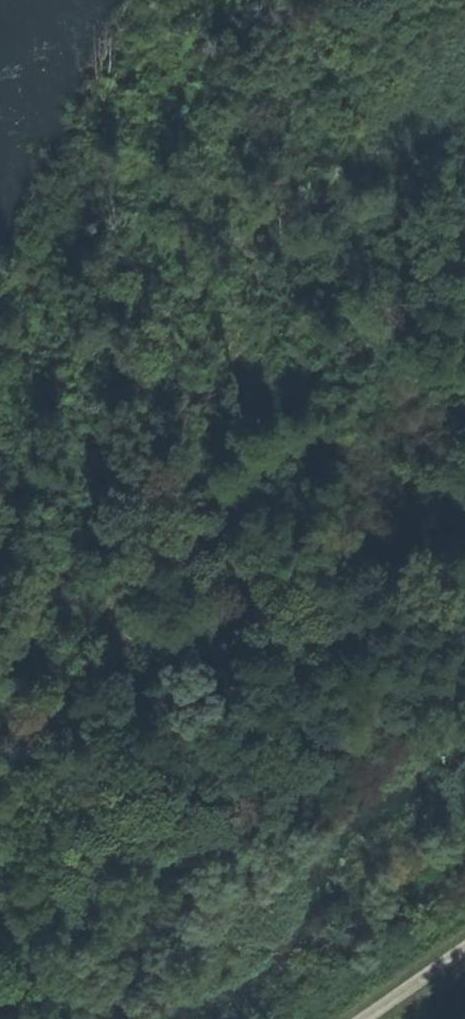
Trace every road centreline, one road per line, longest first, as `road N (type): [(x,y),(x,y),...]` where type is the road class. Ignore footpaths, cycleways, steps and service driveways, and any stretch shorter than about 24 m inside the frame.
road 1 (track): [(310,0),(278,38),(204,82),(175,180),(193,237),(230,279),(230,422),(173,478),(84,541)]
road 2 (track): [(359,1018),(464,946)]

